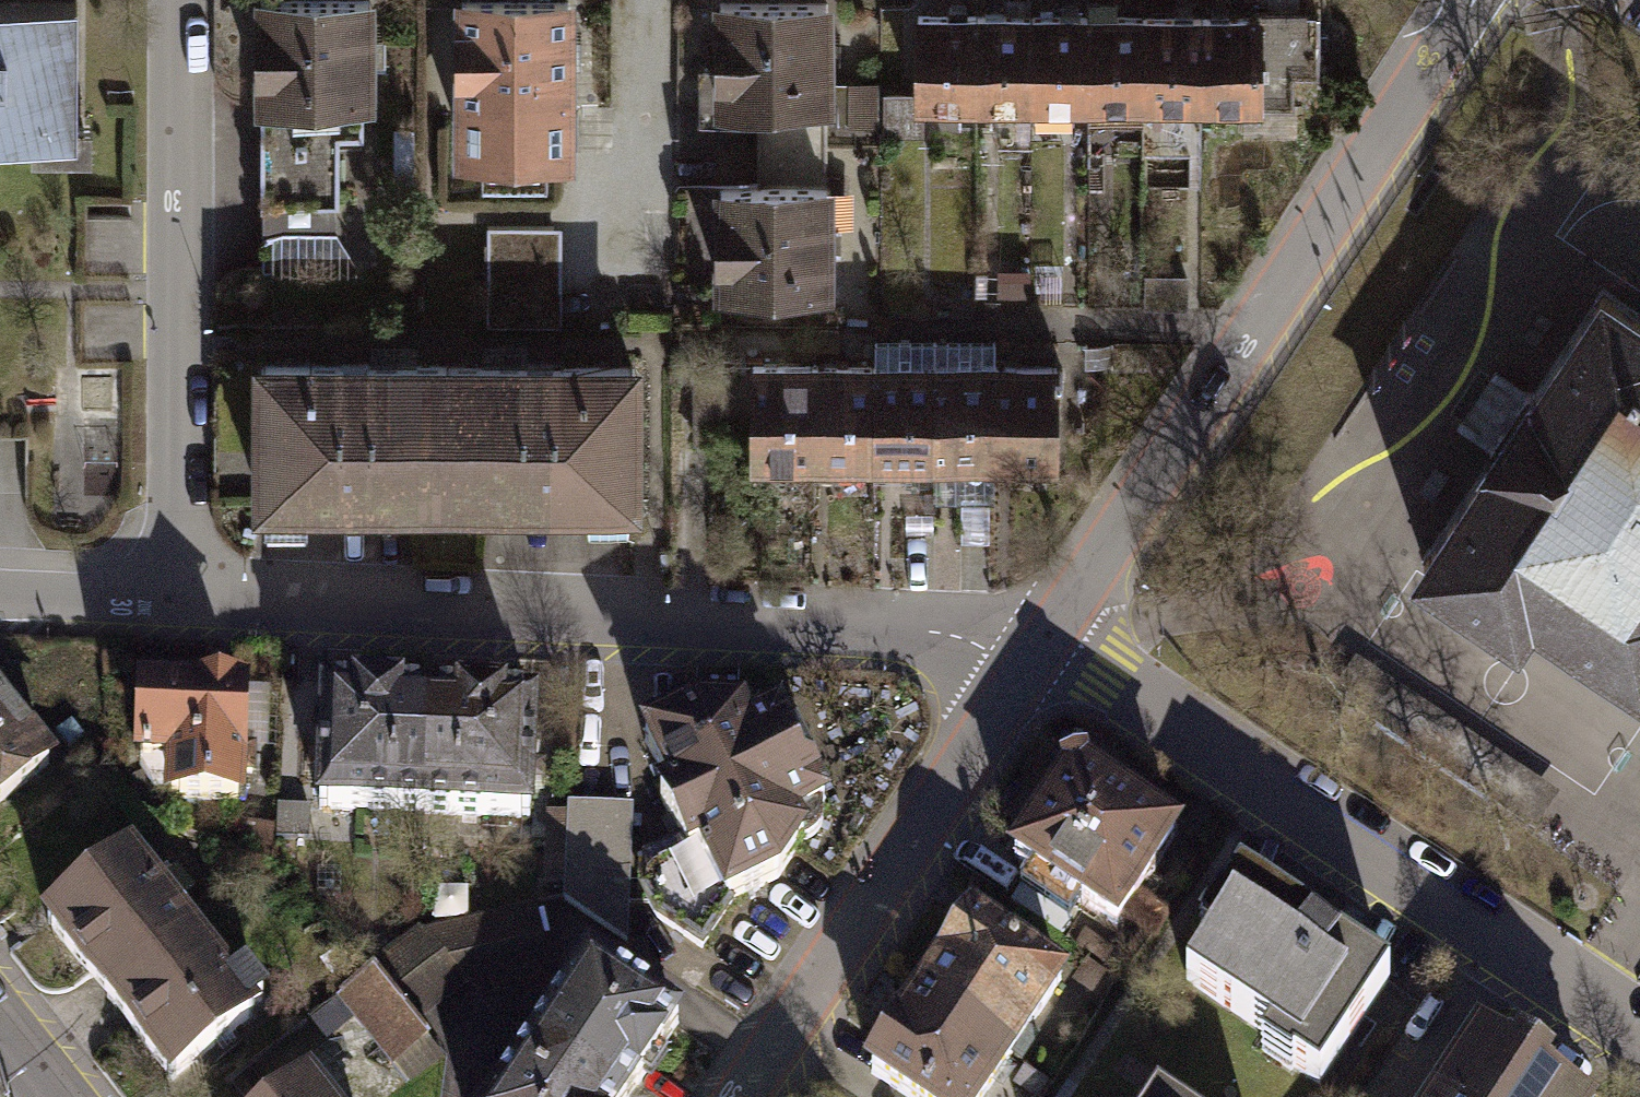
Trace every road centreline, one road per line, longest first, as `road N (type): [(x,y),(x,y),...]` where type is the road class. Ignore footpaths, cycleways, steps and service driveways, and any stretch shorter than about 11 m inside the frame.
road 1 (residential): [(171,593),(939,630),(1040,644)]
road 2 (residential): [(1040,644),(1464,0)]
road 3 (residential): [(1040,644),(1109,668),(1263,788),(1639,1039)]
road 4 (residential): [(164,0),(171,593)]
road 5 (residential): [(735,1096),(1040,644)]
road 6 (residential): [(0,587),(171,593)]

